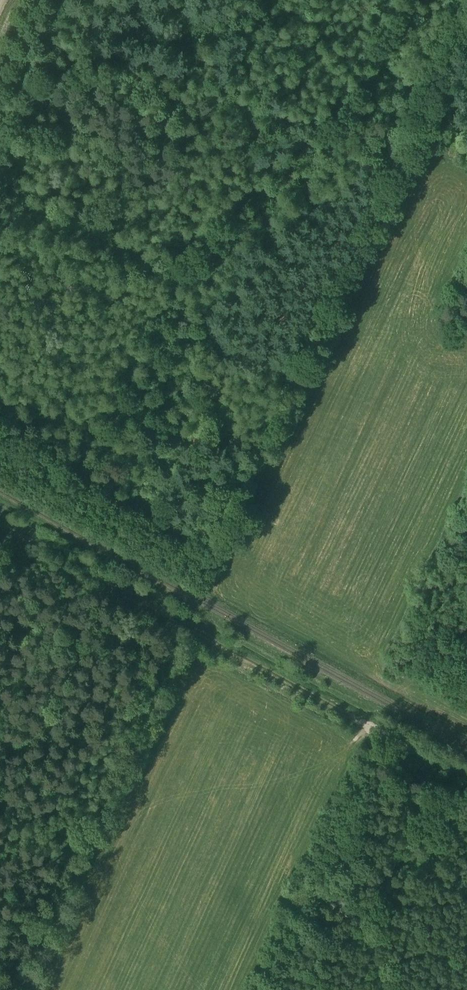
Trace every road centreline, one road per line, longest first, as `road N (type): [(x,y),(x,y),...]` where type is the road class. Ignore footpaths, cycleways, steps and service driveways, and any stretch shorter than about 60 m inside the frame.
road 1 (track): [(466,775),(0,523)]

